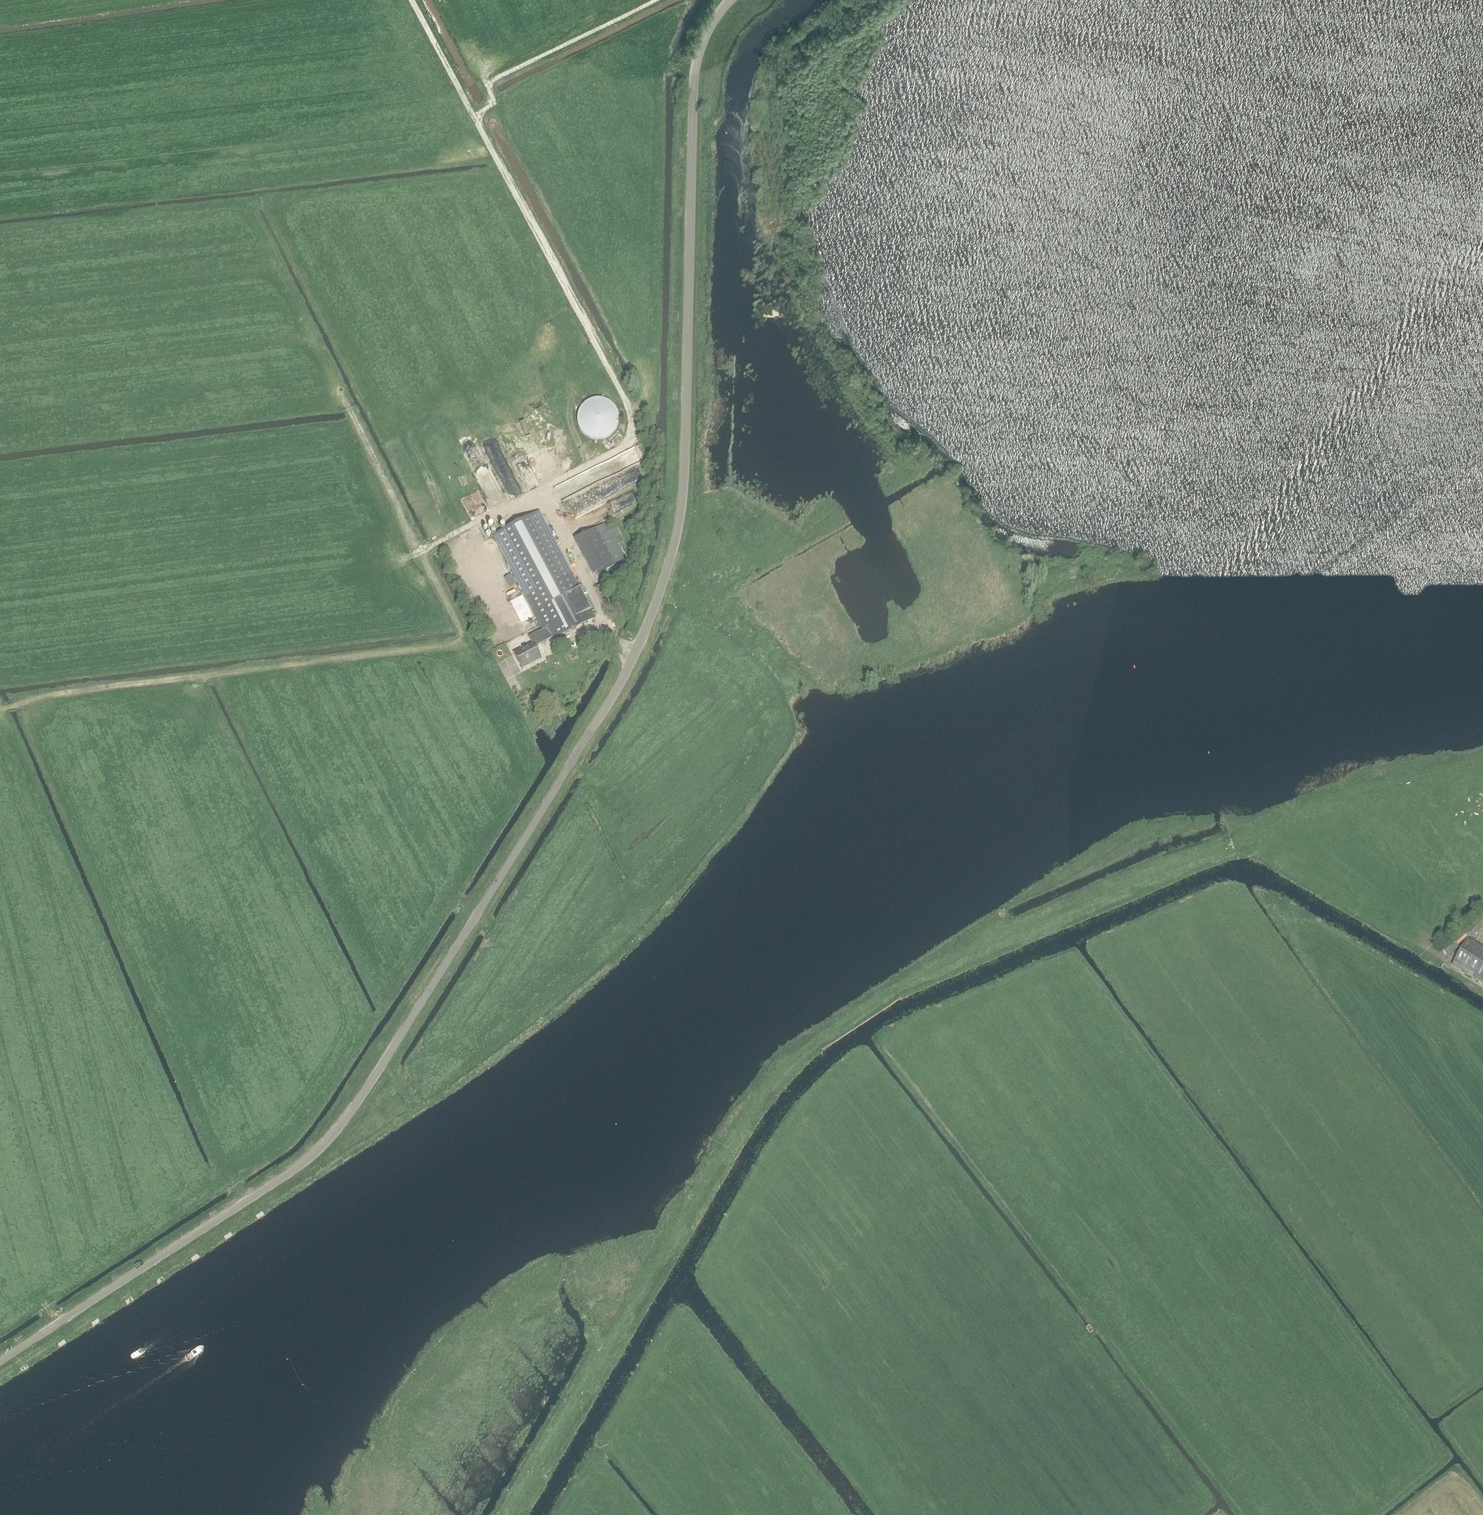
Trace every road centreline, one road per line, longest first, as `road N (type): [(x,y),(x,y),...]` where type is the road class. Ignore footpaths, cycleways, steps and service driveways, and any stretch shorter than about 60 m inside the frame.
road 1 (unclassified): [(0,1362),(317,1151),(461,941),(628,670),(677,526),(697,57),(728,0)]

